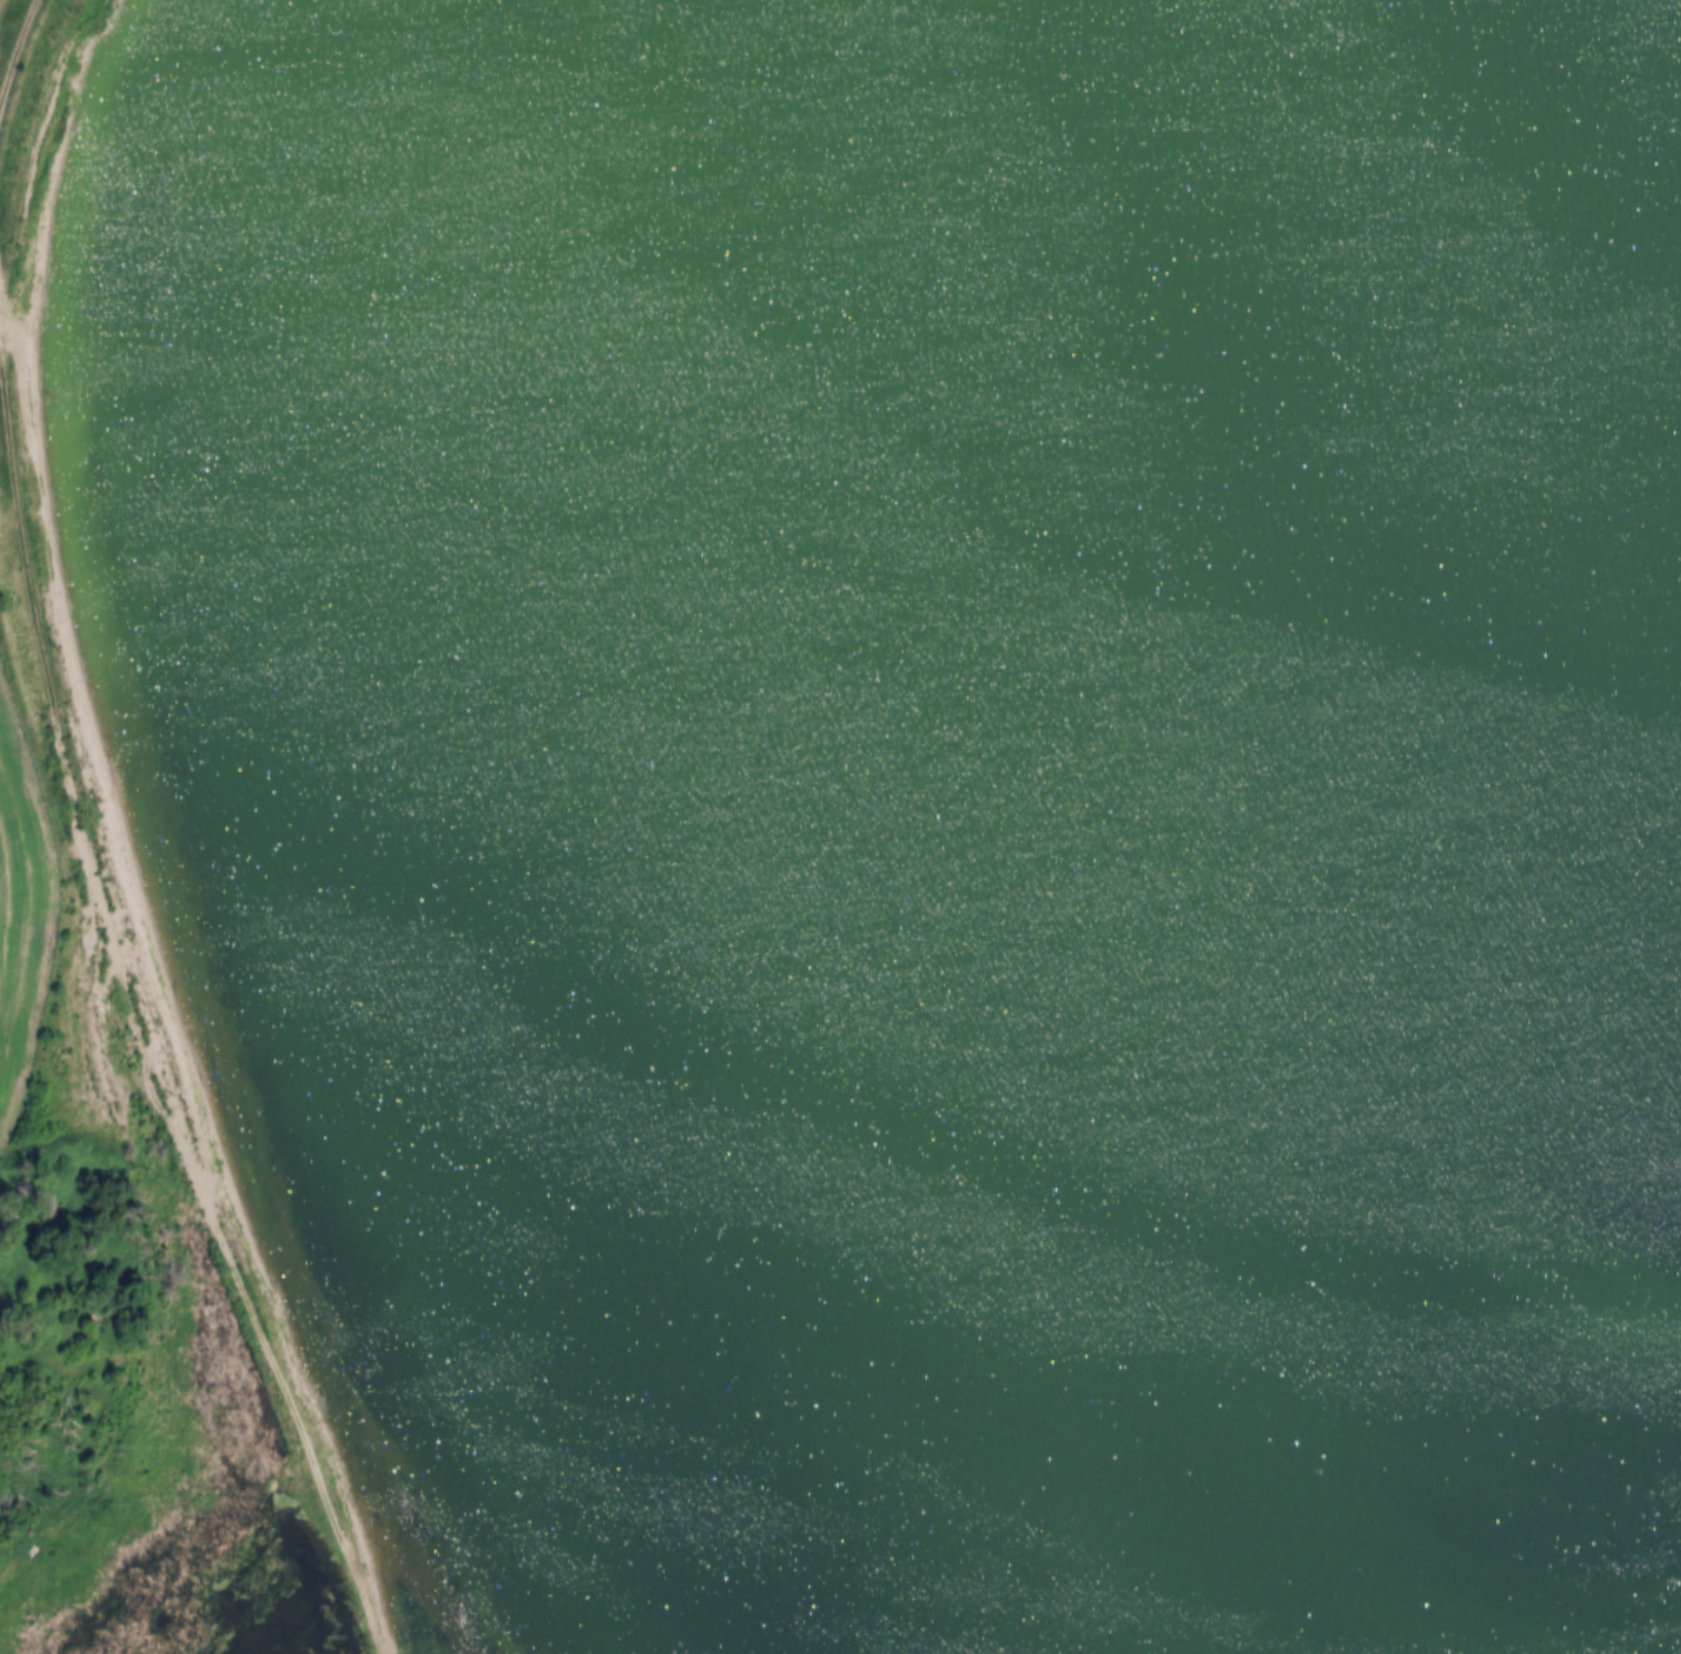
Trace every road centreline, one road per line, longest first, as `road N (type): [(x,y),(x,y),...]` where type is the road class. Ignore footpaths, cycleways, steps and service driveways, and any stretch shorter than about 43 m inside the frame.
road 1 (track): [(390,1653),(105,804),(36,539),(21,310),(47,166),(102,0)]

